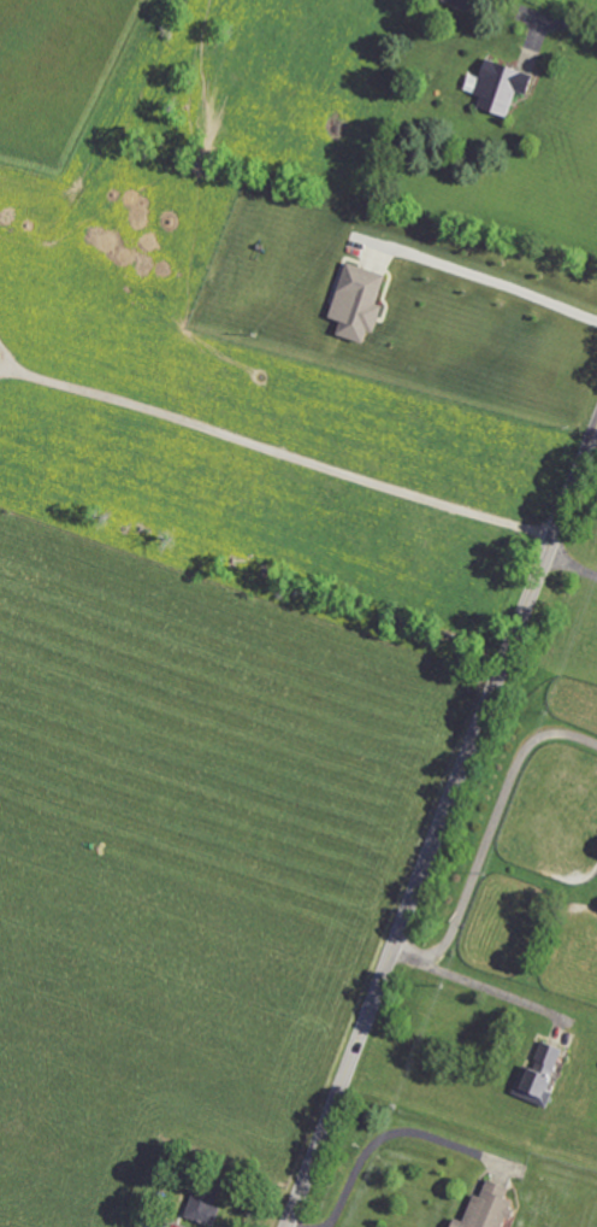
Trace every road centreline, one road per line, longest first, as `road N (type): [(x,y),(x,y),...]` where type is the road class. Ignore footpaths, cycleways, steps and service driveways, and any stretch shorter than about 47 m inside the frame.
road 1 (secondary): [(288,1226),(596,425)]

